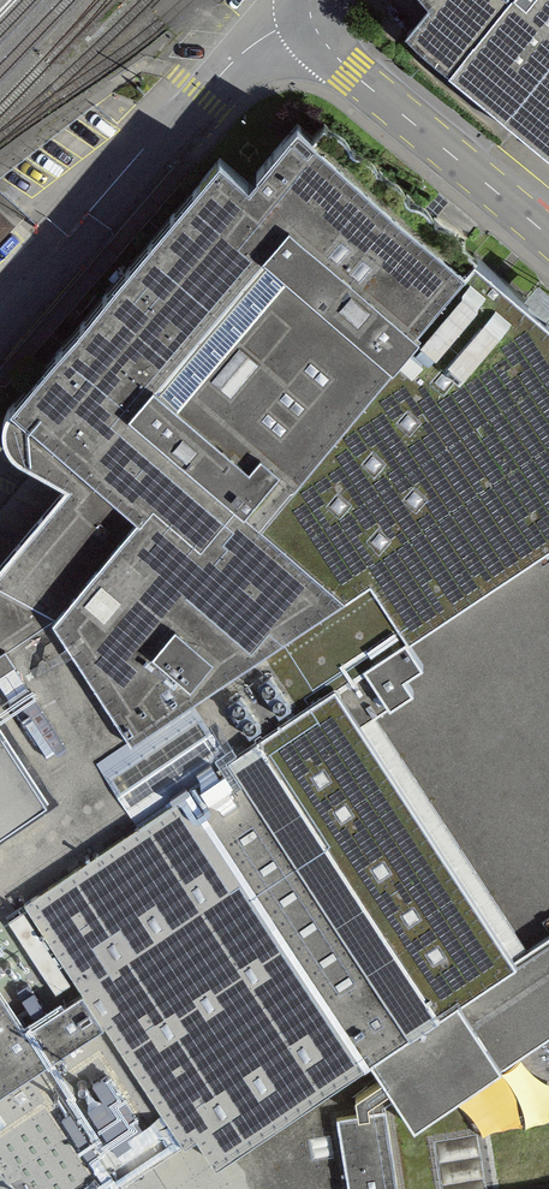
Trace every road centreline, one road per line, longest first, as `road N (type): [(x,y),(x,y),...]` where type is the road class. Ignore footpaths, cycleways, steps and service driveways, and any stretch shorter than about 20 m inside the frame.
road 1 (unclassified): [(548,235),(322,43),(311,0)]

